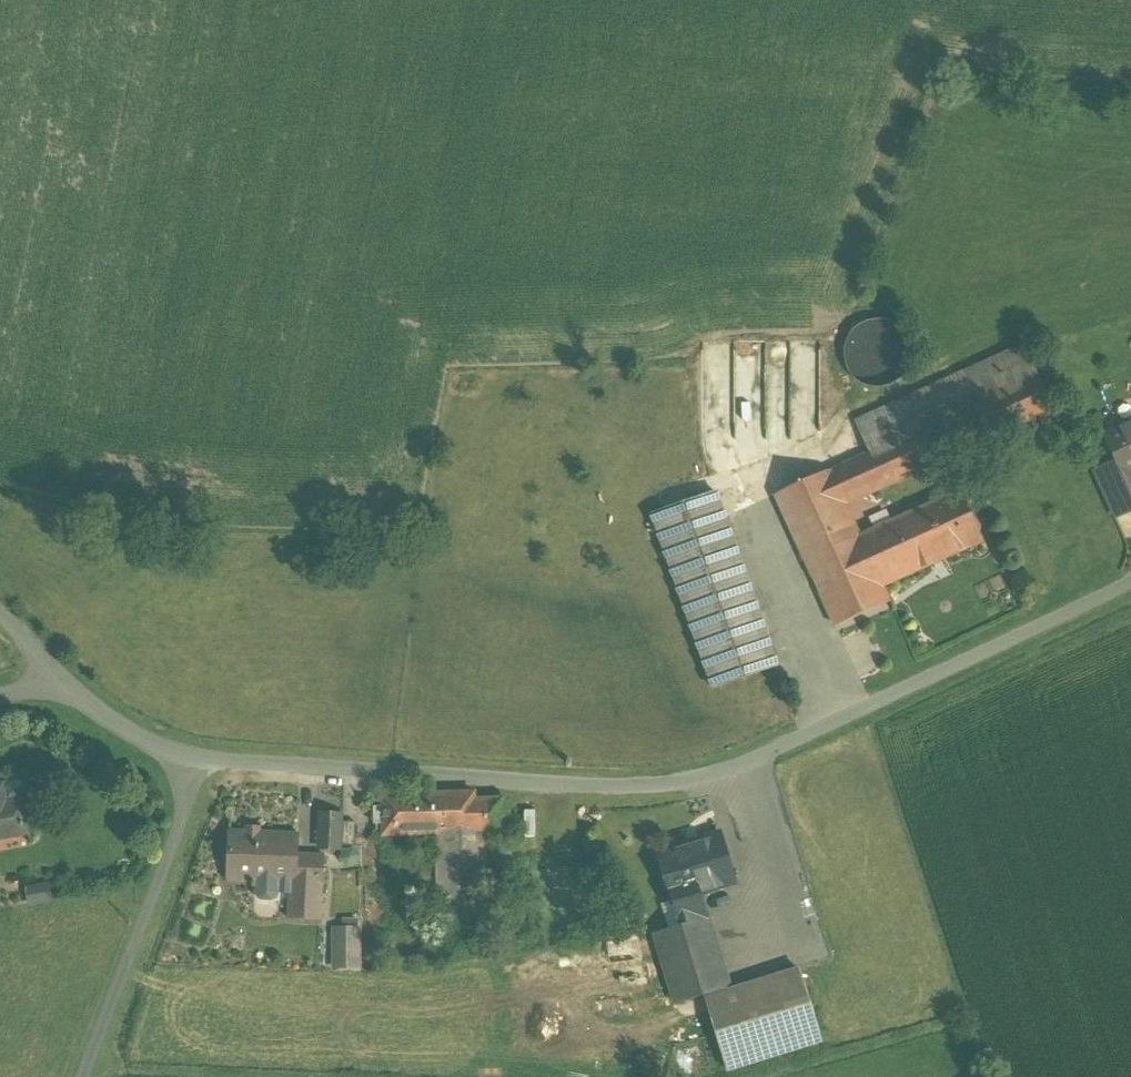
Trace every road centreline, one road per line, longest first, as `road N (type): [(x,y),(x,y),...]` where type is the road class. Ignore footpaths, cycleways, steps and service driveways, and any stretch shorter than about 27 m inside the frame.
road 1 (unclassified): [(1130,559),(1061,608),(669,771),(215,756),(142,738),(63,676)]

